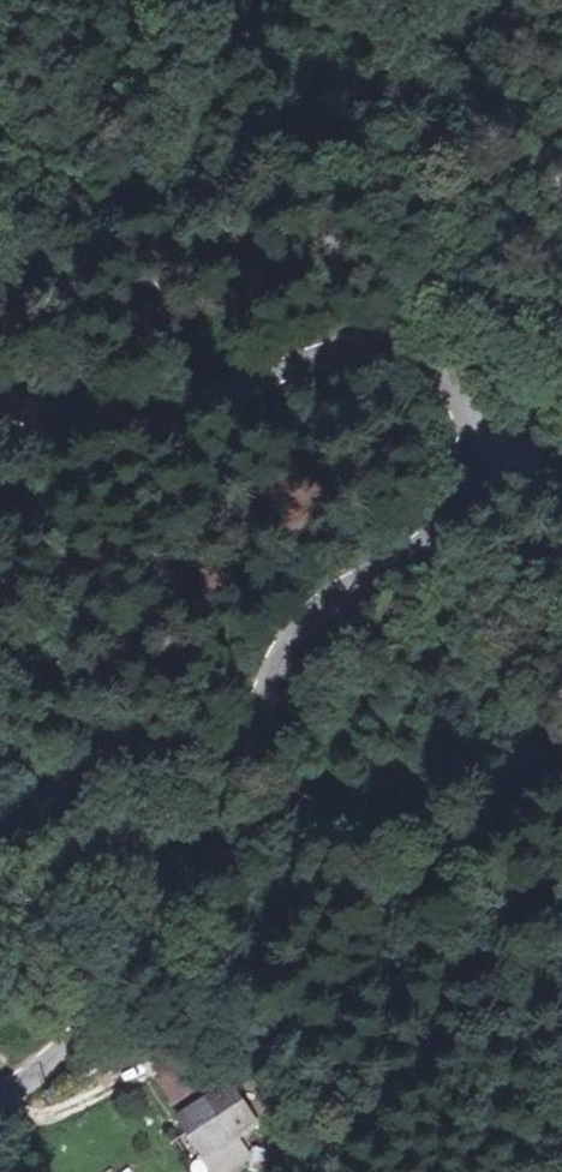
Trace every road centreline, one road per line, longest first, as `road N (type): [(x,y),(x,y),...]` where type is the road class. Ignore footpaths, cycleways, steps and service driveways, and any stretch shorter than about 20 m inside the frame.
road 1 (unclassified): [(0,403),(90,420),(231,399),(355,341),(433,354),(459,389),(467,443),(463,496),(417,551),(337,594),(275,660),(243,745),(216,860),(183,928),(138,988),(56,1064),(0,1098)]

